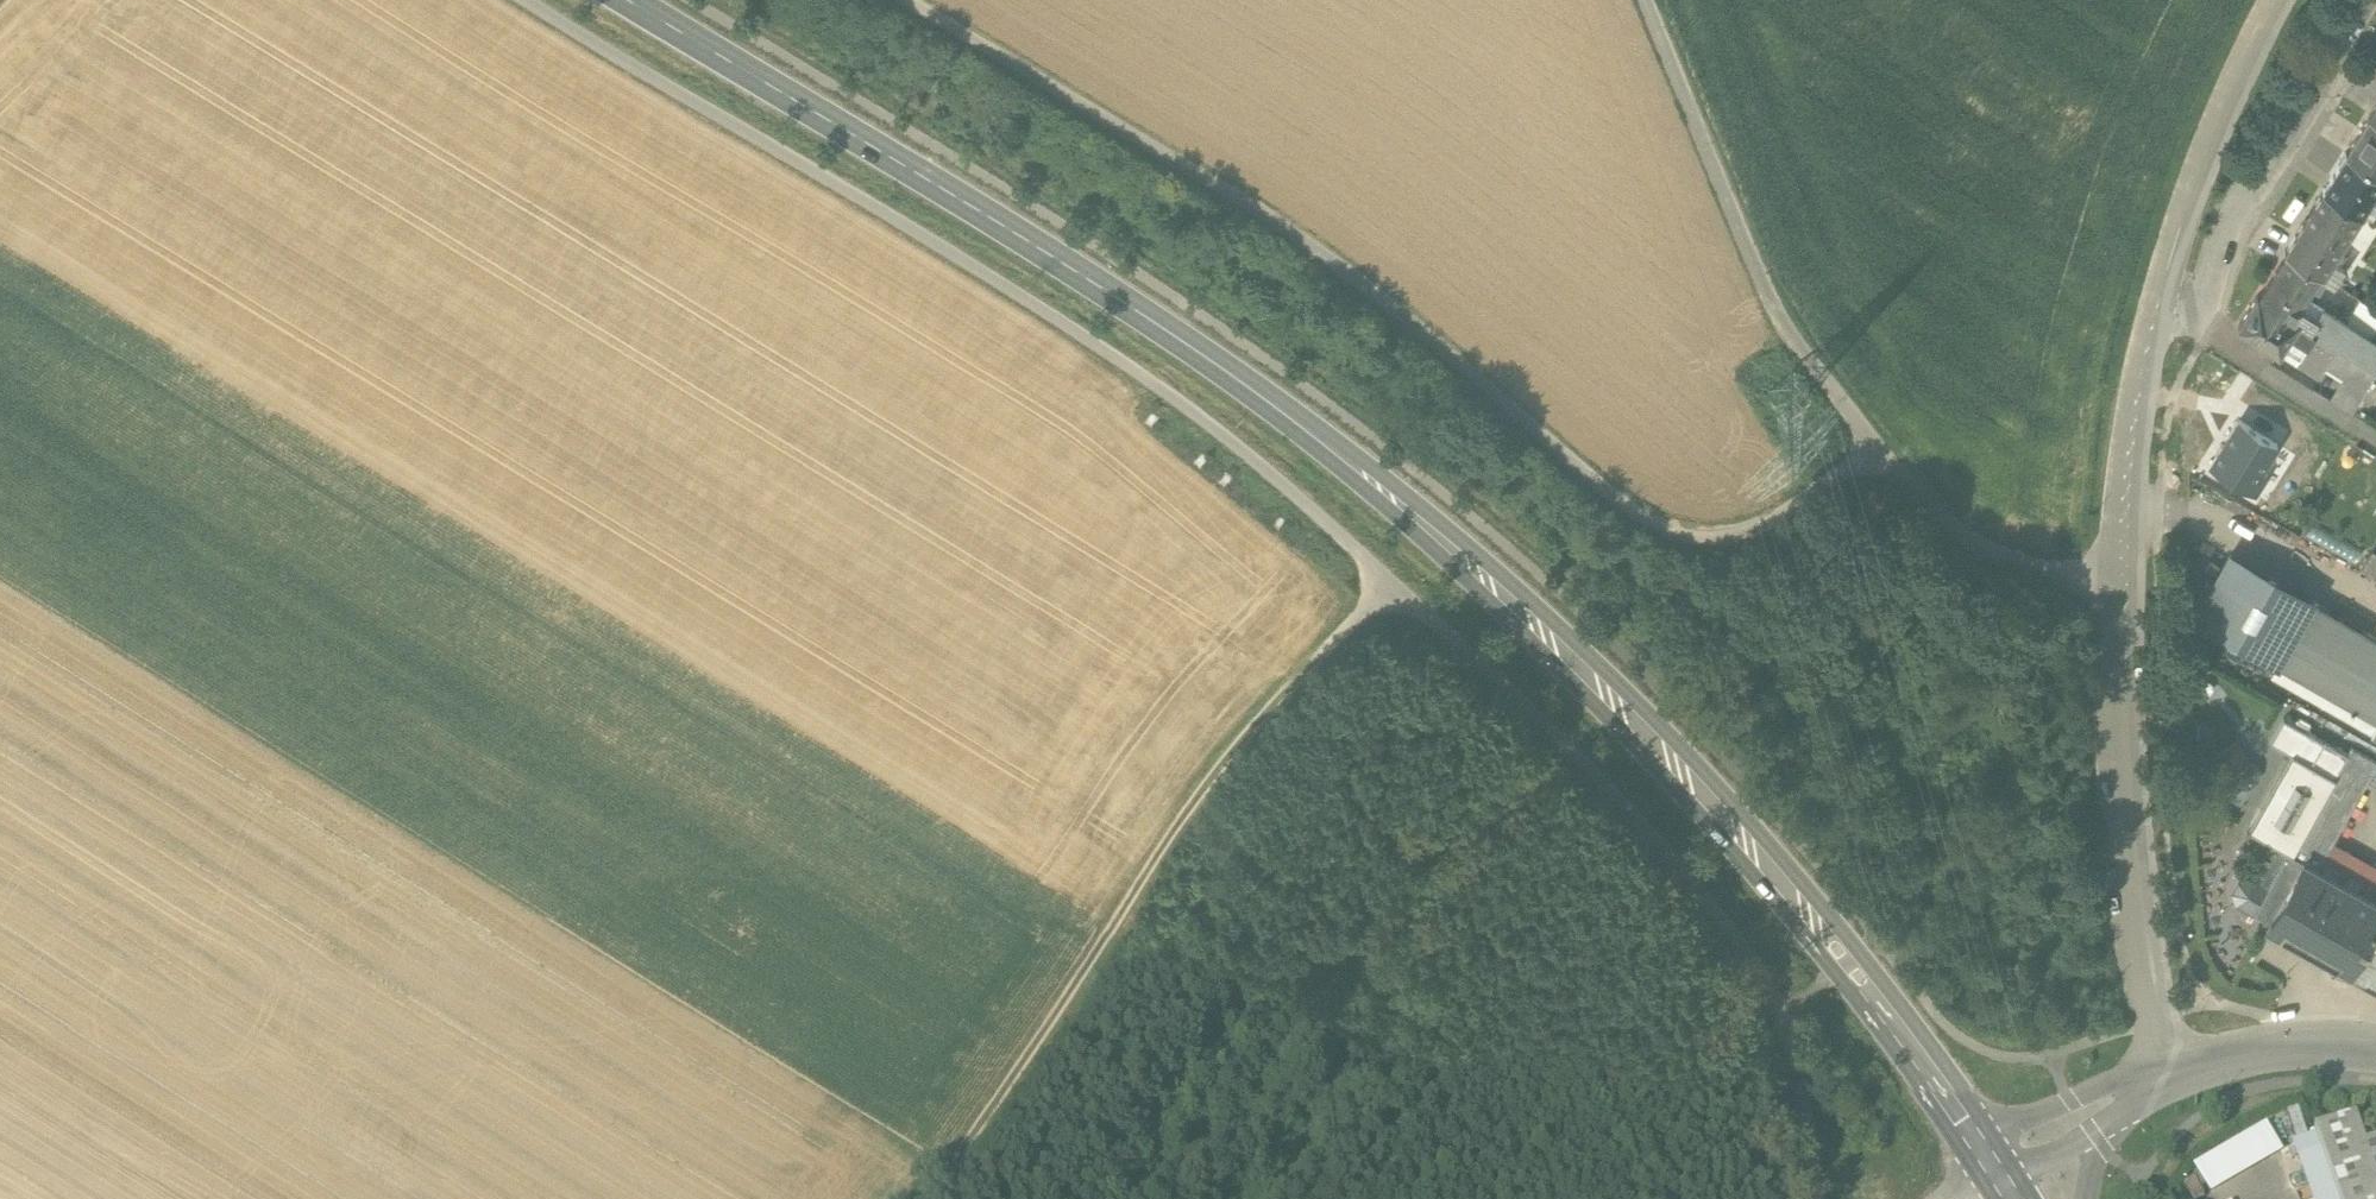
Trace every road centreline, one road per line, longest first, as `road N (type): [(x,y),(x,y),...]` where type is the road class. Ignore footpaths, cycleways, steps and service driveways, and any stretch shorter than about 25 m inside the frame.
road 1 (secondary): [(1978,1144),(1765,868),(1633,722),(1412,518),(1281,412),(954,198),(611,0)]
road 2 (track): [(914,0),(1158,149),(1411,320),(1660,526),(1721,534),(1871,451)]
road 3 (track): [(1387,590),(1297,499),(1171,401),(919,240),(517,0)]
road 4 (track): [(2121,582),(2055,579),(1974,551),(1871,451),(1771,304),(1640,0)]
road 5 (track): [(1387,590),(1197,801),(934,1198)]
road 6 (residential): [(2166,1077),(2145,986),(2119,742),(2129,454),(2153,325)]
road 7 (track): [(1782,1017),(1707,906),(1614,802),(1387,590)]
road 8 (residential): [(2153,325),(2206,166),(2287,0)]
road 9 (residential): [(2375,1054),(2273,1053),(2166,1077)]
road 10 (residential): [(2154,1081),(2107,1089),(1978,1144)]
road 11 (track): [(1817,1198),(1782,1017)]
road 12 (residential): [(2007,1191),(2127,1112)]

